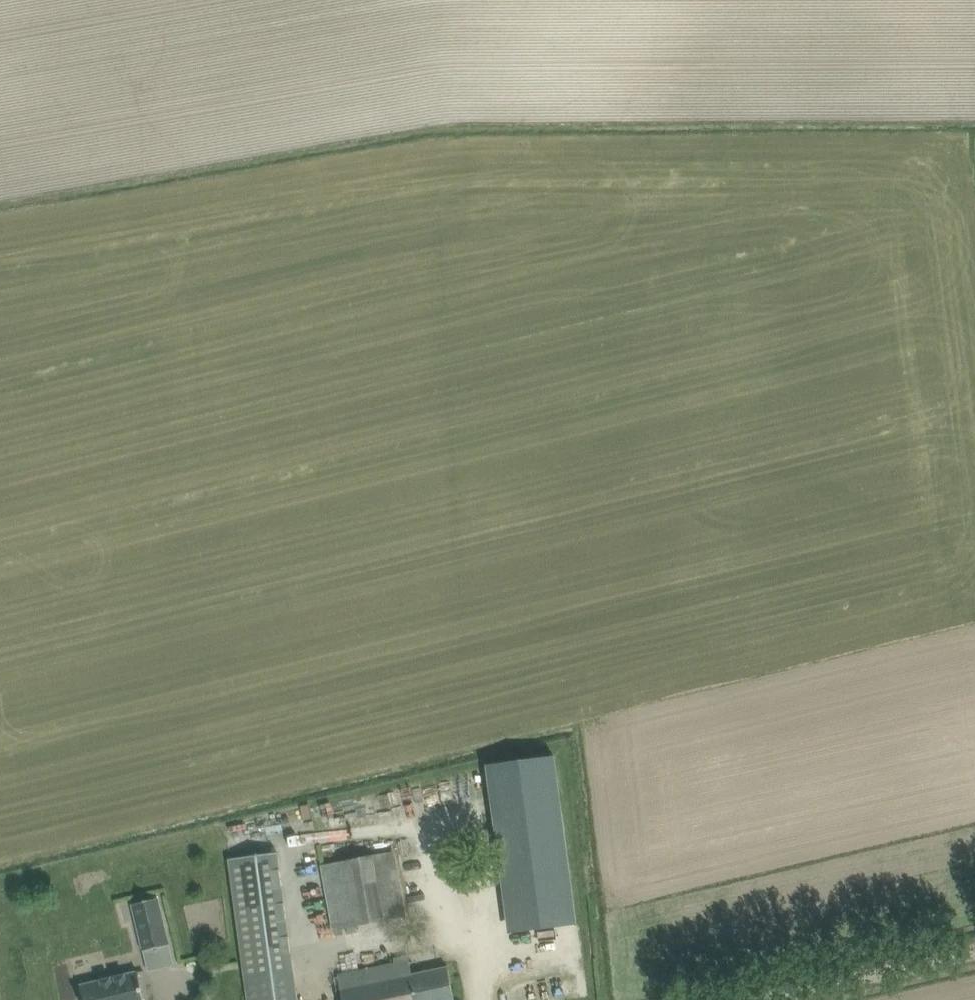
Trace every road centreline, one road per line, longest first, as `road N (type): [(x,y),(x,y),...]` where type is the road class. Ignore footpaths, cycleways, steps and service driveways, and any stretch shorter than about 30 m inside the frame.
road 1 (track): [(758,999),(974,949)]

